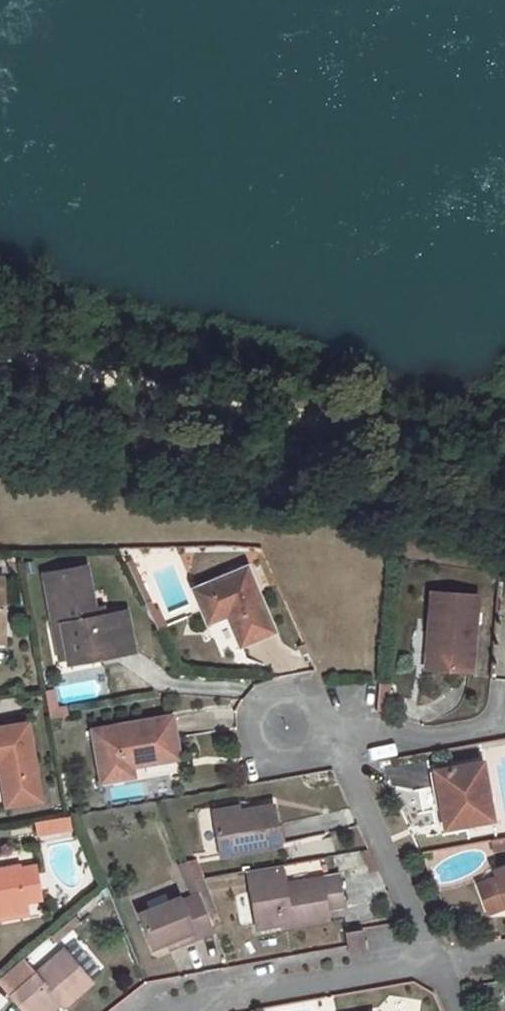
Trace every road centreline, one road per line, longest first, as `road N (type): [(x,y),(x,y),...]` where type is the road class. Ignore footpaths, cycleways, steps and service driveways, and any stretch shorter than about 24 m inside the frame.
road 1 (residential): [(170,1010),(180,1002),(439,958)]
road 2 (residential): [(373,746),(309,703),(277,702),(266,717),(264,735),(274,752),(306,763),(346,761)]
road 3 (residential): [(439,958),(346,761)]
road 4 (residential): [(373,746),(504,727)]

